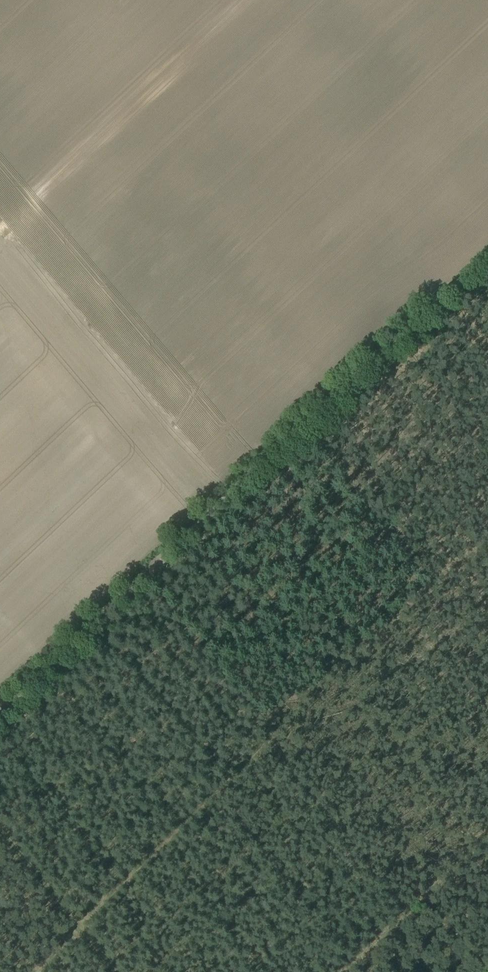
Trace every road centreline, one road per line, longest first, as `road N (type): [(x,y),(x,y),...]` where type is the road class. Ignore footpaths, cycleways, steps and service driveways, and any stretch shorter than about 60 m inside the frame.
road 1 (track): [(0,712),(487,254)]
road 2 (track): [(28,971),(487,534)]
road 3 (track): [(342,971),(487,834)]
road 4 (track): [(0,830),(117,971)]

